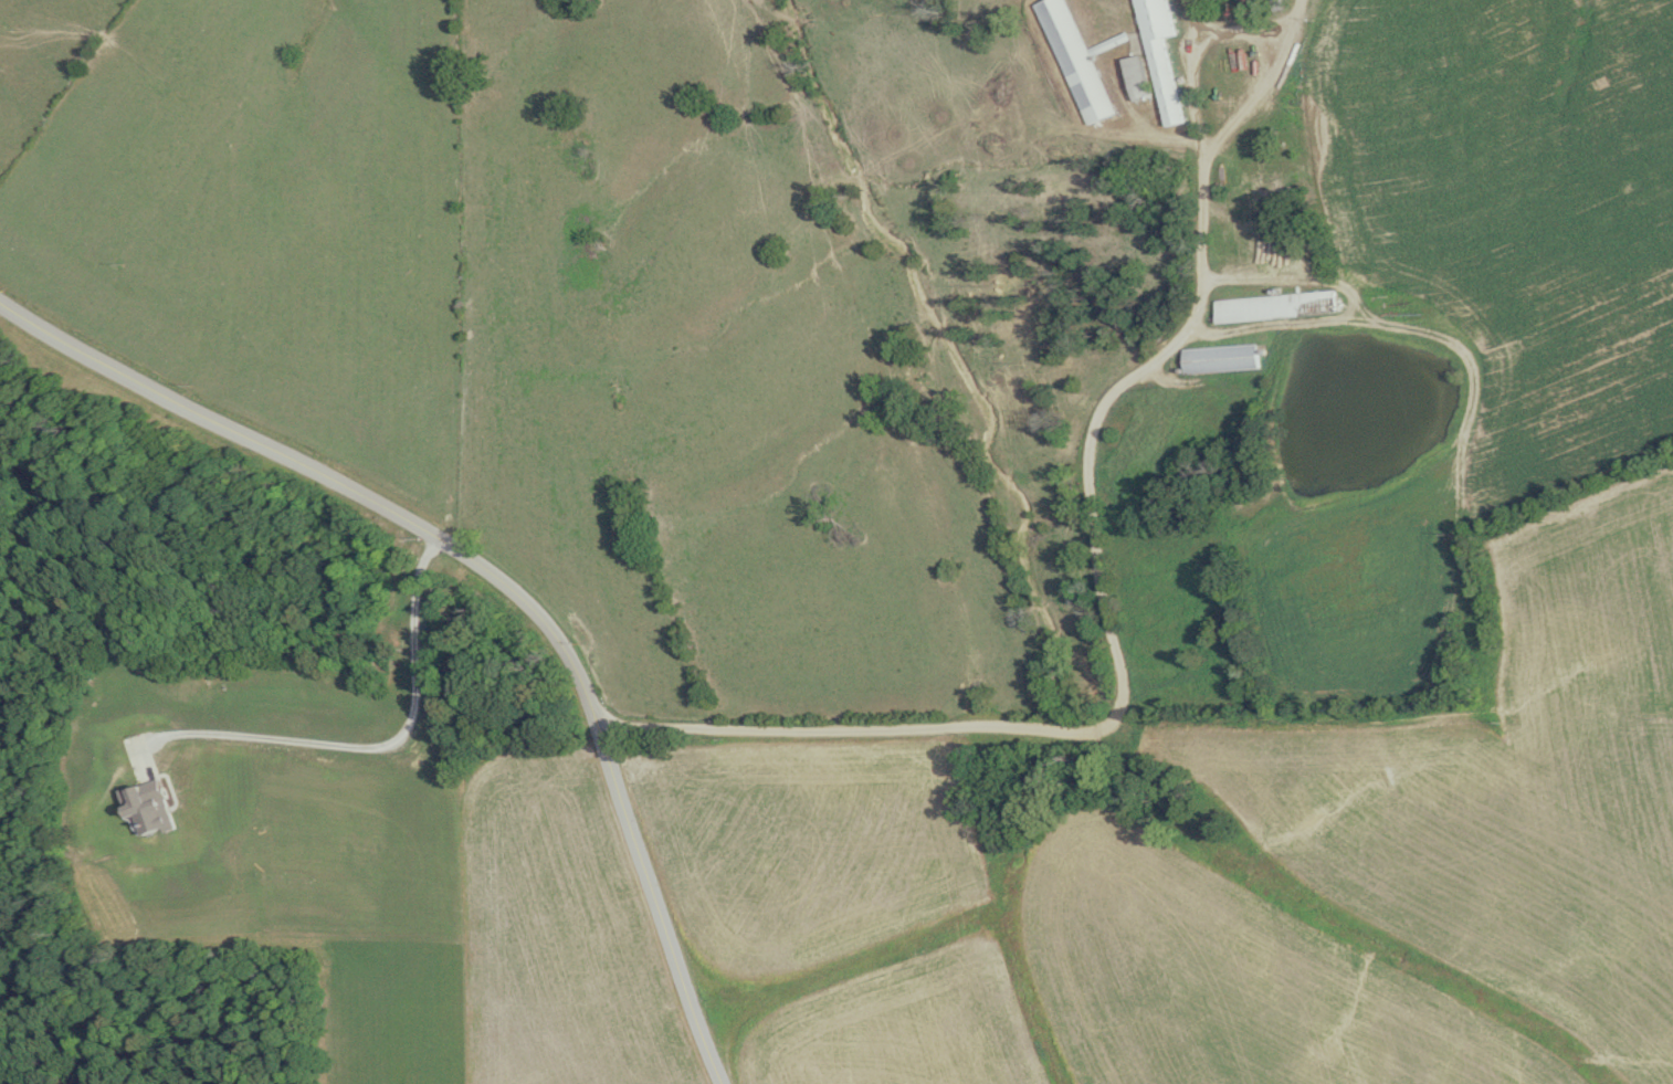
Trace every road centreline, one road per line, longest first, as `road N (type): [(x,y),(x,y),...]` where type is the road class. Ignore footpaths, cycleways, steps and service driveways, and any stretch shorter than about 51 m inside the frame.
road 1 (residential): [(720,1083),(585,687),(529,602),(482,562),(0,300)]

